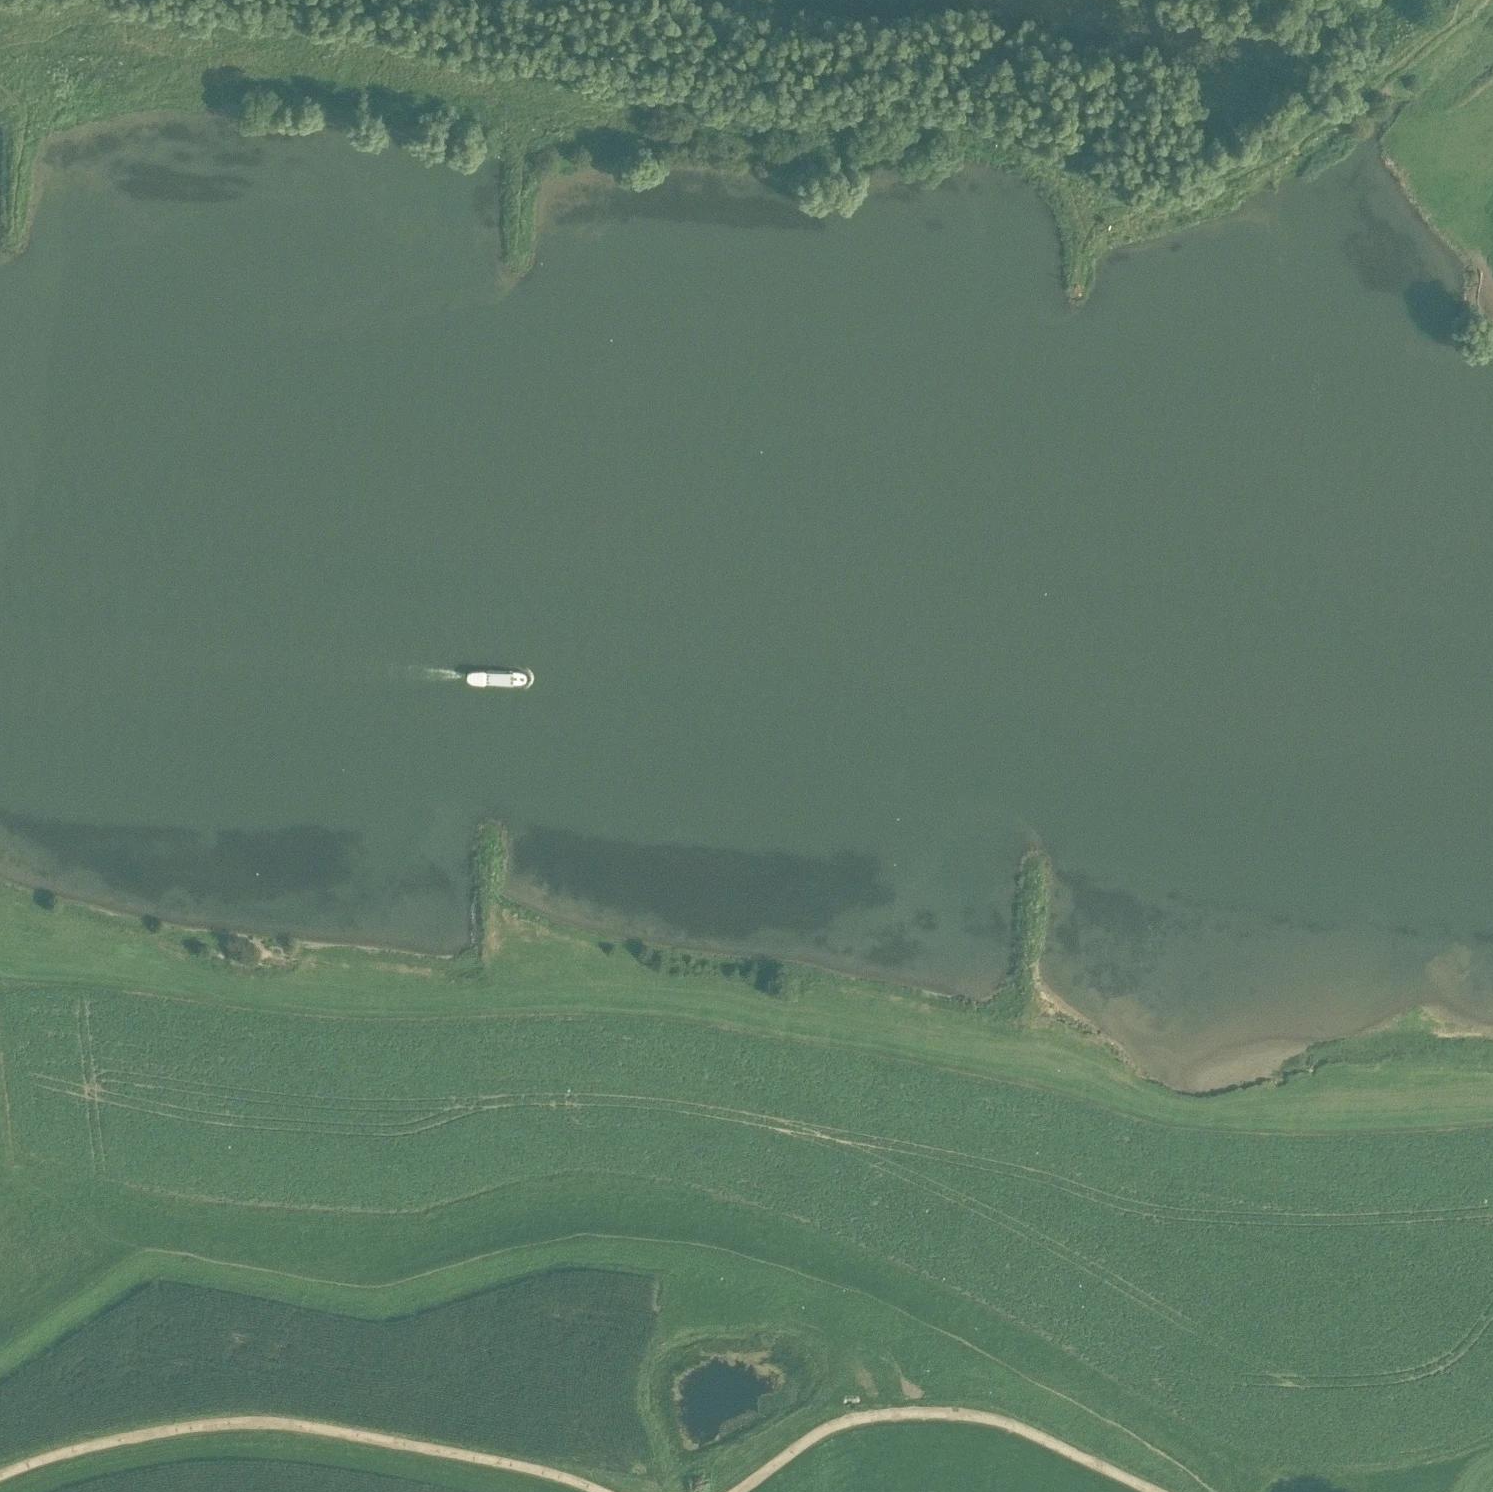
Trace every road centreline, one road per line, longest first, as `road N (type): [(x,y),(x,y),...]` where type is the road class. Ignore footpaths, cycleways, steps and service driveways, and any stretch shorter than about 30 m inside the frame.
road 1 (track): [(0,1347),(145,1249),(379,1289),(536,1240),(599,1235),(702,1245),(871,1299),(1093,1418),(1208,1491)]
road 2 (track): [(1188,189),(1424,52),(1474,0)]

